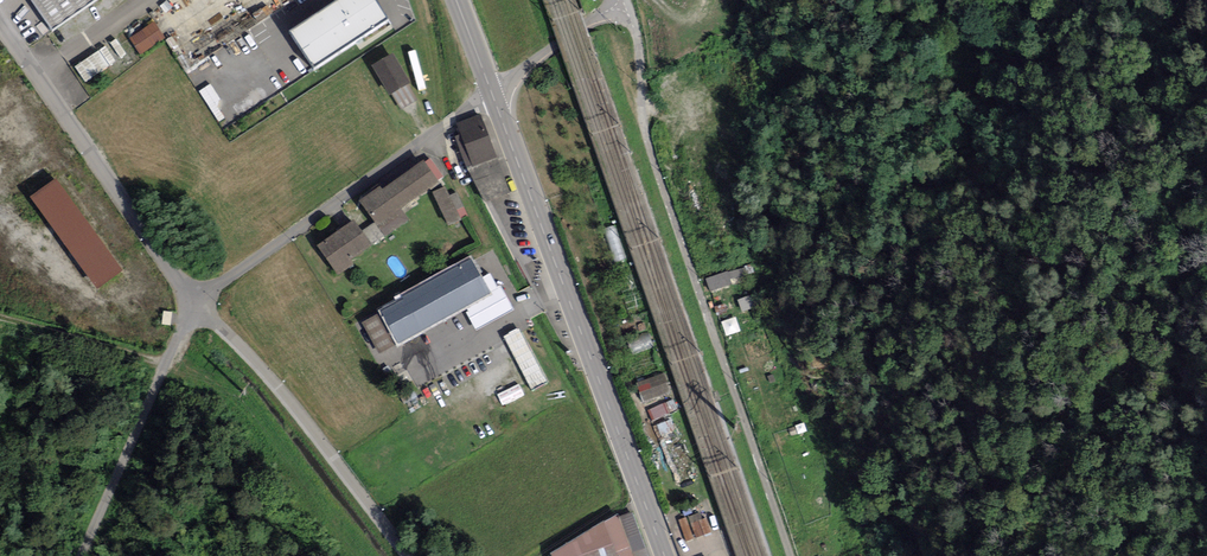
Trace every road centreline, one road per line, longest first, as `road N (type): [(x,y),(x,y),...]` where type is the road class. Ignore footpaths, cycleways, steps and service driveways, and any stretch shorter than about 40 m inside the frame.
road 1 (unclassified): [(622,4),(638,38),(649,144),(790,555)]
road 2 (primary): [(662,555),(490,93)]
road 3 (unclassified): [(195,295),(490,93)]
road 4 (unclassified): [(0,16),(195,295)]
road 5 (unclassified): [(195,295),(321,435),(414,555)]
road 6 (unclassified): [(83,555),(173,362),(195,295)]
road 7 (track): [(173,362),(0,317)]
road 8 (residential): [(490,93),(622,4)]

